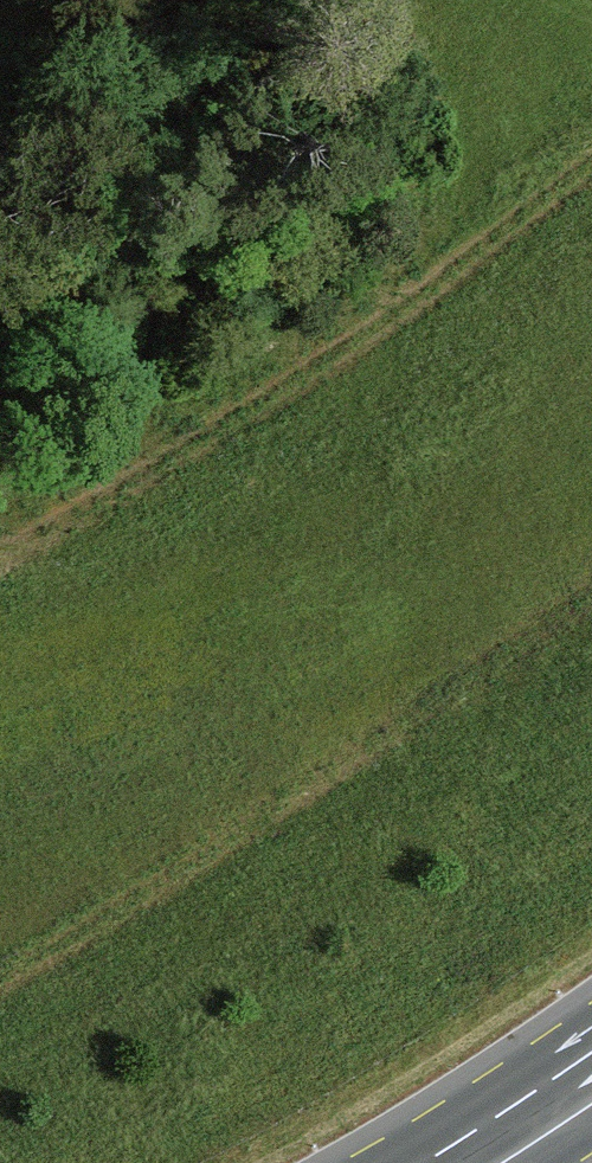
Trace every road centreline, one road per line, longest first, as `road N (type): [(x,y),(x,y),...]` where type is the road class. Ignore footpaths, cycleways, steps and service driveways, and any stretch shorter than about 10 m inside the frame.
road 1 (motorway): [(591,277),(399,418),(0,673)]
road 2 (motorway): [(0,860),(122,792),(497,546),(591,474)]
road 3 (primary): [(481,1162),(591,1087)]

